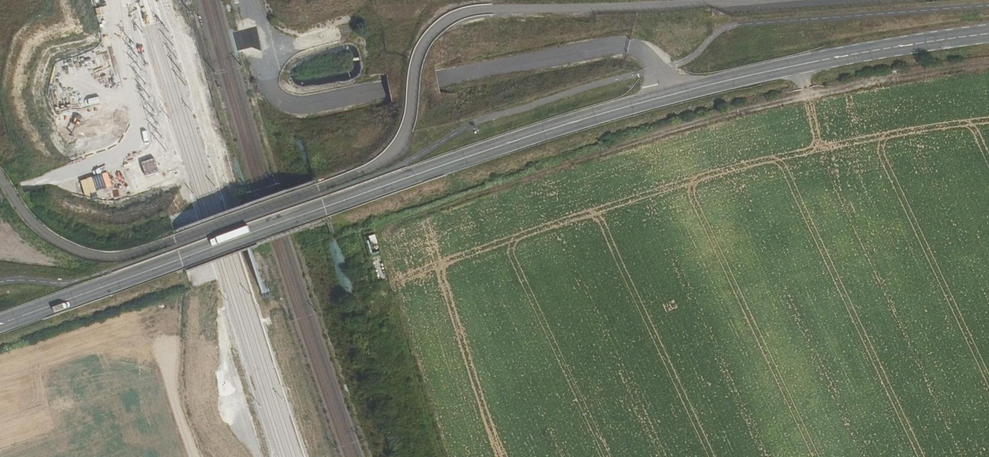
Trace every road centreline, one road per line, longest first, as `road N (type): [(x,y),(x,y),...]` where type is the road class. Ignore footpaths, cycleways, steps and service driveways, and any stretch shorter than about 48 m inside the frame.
road 1 (secondary): [(988,35),(797,66),(636,105),(0,325)]
road 2 (track): [(383,228),(653,130),(805,92),(988,64)]

